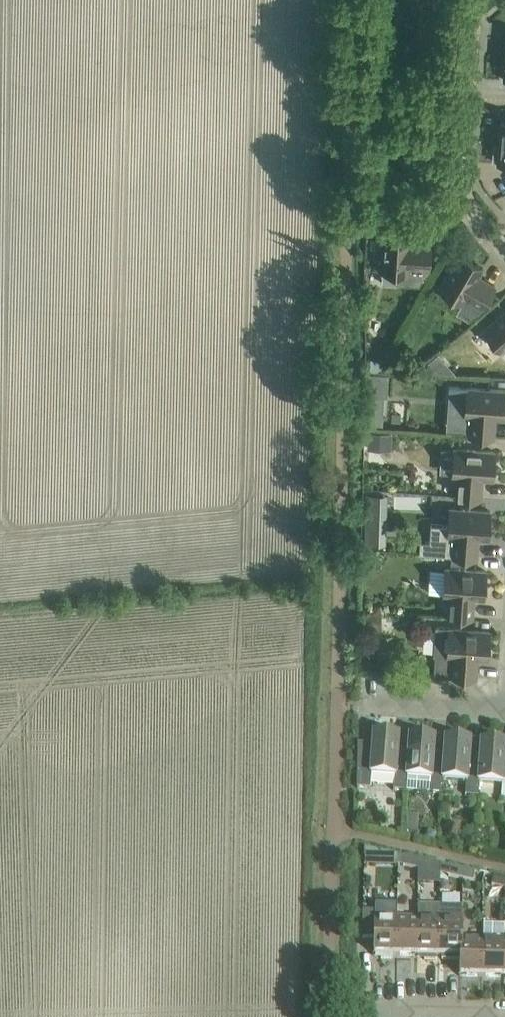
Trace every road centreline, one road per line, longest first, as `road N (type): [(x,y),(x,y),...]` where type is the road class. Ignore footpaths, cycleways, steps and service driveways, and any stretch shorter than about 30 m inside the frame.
road 1 (residential): [(467,199),(475,0)]
road 2 (residential): [(504,1015),(359,1011)]
road 3 (residential): [(504,714),(364,707)]

